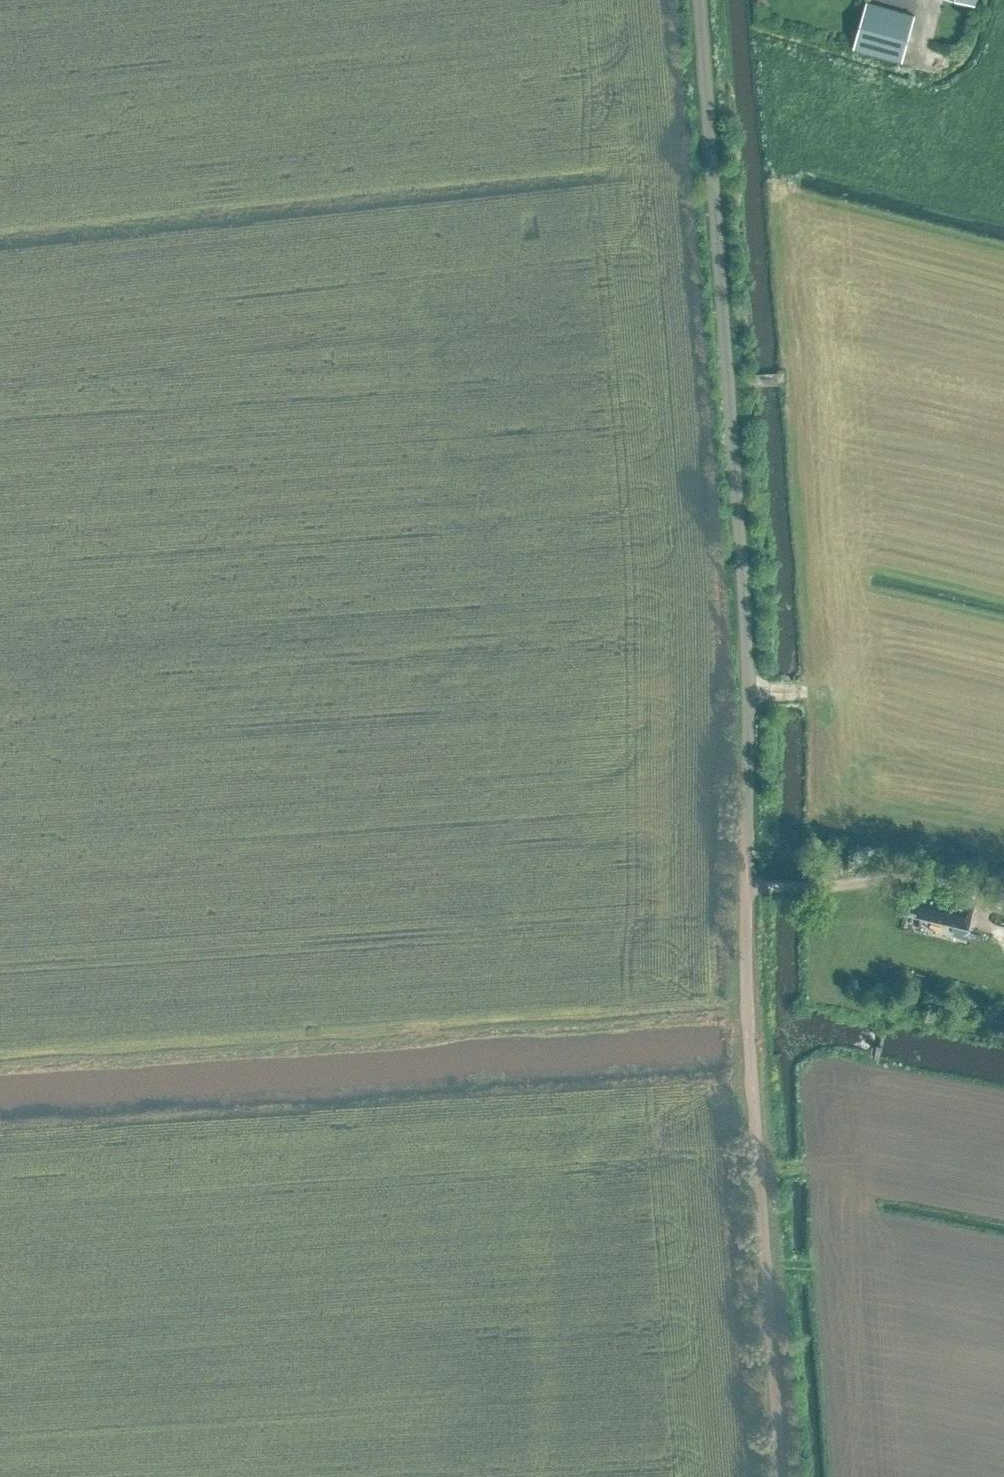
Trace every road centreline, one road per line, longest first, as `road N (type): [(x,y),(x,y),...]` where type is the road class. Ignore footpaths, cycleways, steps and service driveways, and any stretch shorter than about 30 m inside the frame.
road 1 (unclassified): [(780,1476),(749,1023),(743,589),(699,0)]

